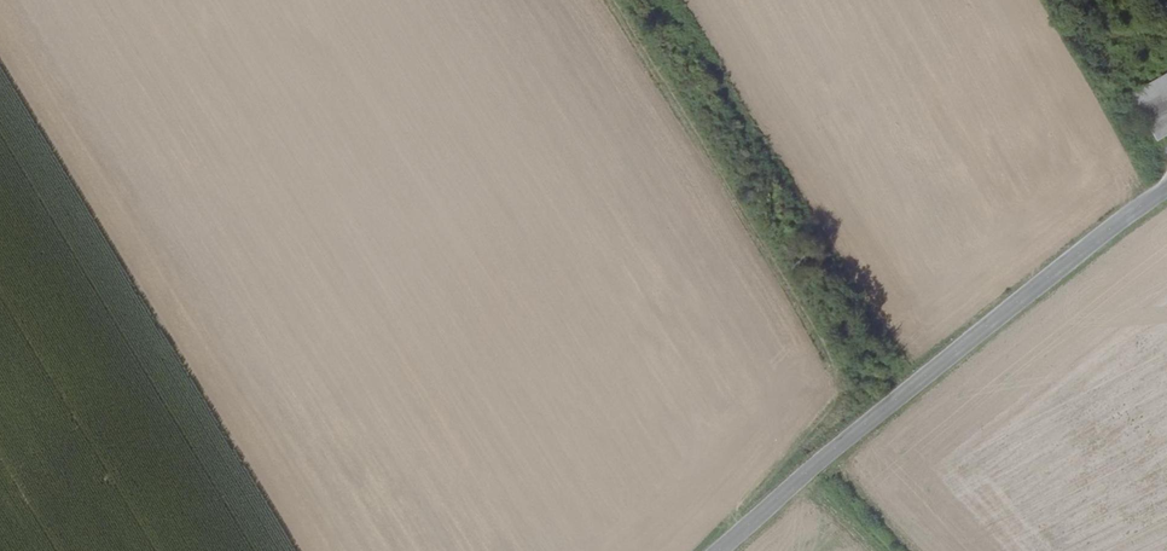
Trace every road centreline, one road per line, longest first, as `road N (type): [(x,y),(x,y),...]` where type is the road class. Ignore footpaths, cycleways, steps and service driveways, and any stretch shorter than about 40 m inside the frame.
road 1 (secondary): [(718,550),(896,400),(1166,189)]

